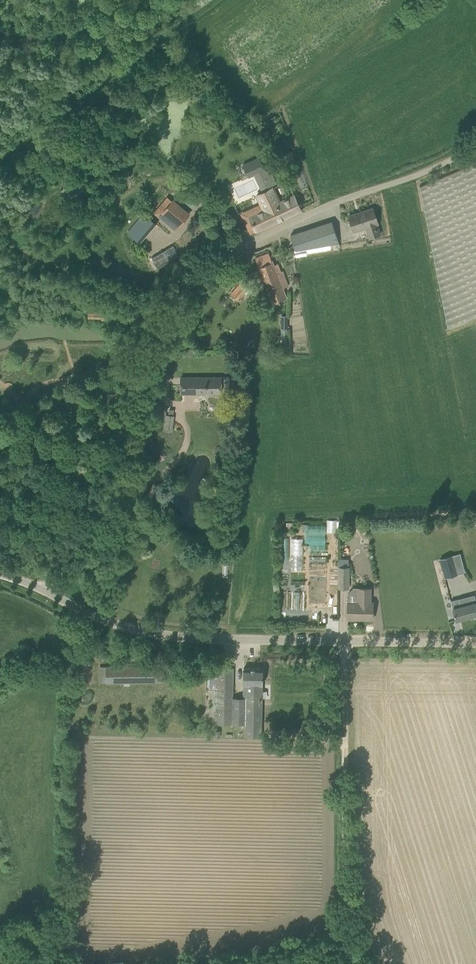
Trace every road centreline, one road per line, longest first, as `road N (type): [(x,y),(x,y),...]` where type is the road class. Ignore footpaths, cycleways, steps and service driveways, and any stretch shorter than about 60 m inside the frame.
road 1 (unclassified): [(44,590),(120,537),(156,341),(189,283),(261,240),(447,167),(475,145)]
road 2 (unclassified): [(475,645),(165,632),(108,623),(44,590)]
road 3 (track): [(357,963),(346,941),(346,641)]
road 4 (track): [(213,0),(0,162)]
road 5 (track): [(227,963),(346,941)]

